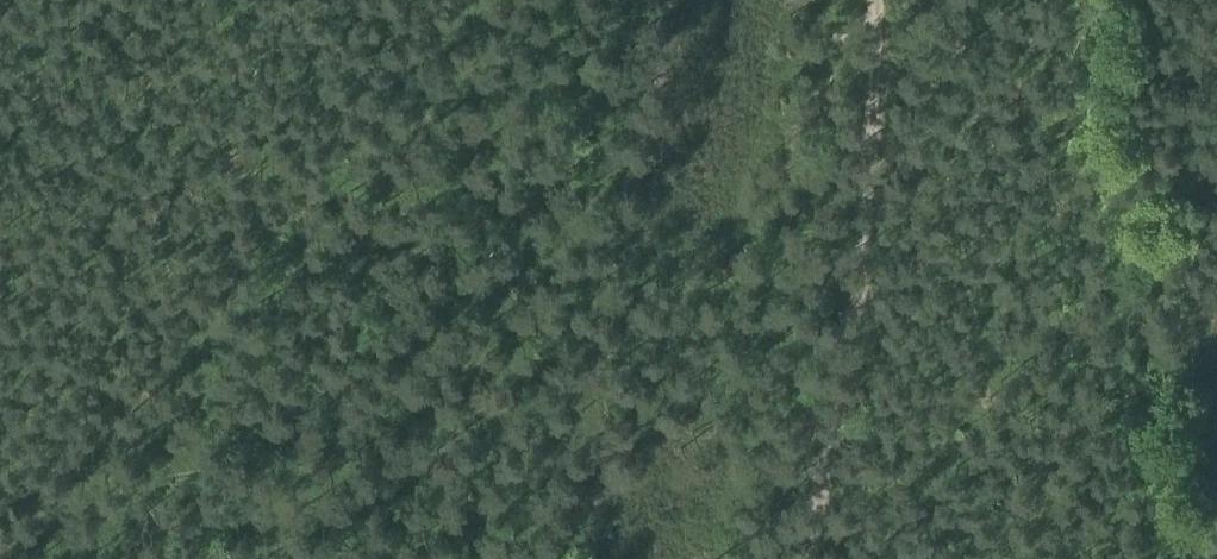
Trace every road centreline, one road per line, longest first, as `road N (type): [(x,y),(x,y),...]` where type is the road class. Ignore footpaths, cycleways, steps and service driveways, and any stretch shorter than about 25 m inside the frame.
road 1 (track): [(879,0),(856,311),(778,558)]

